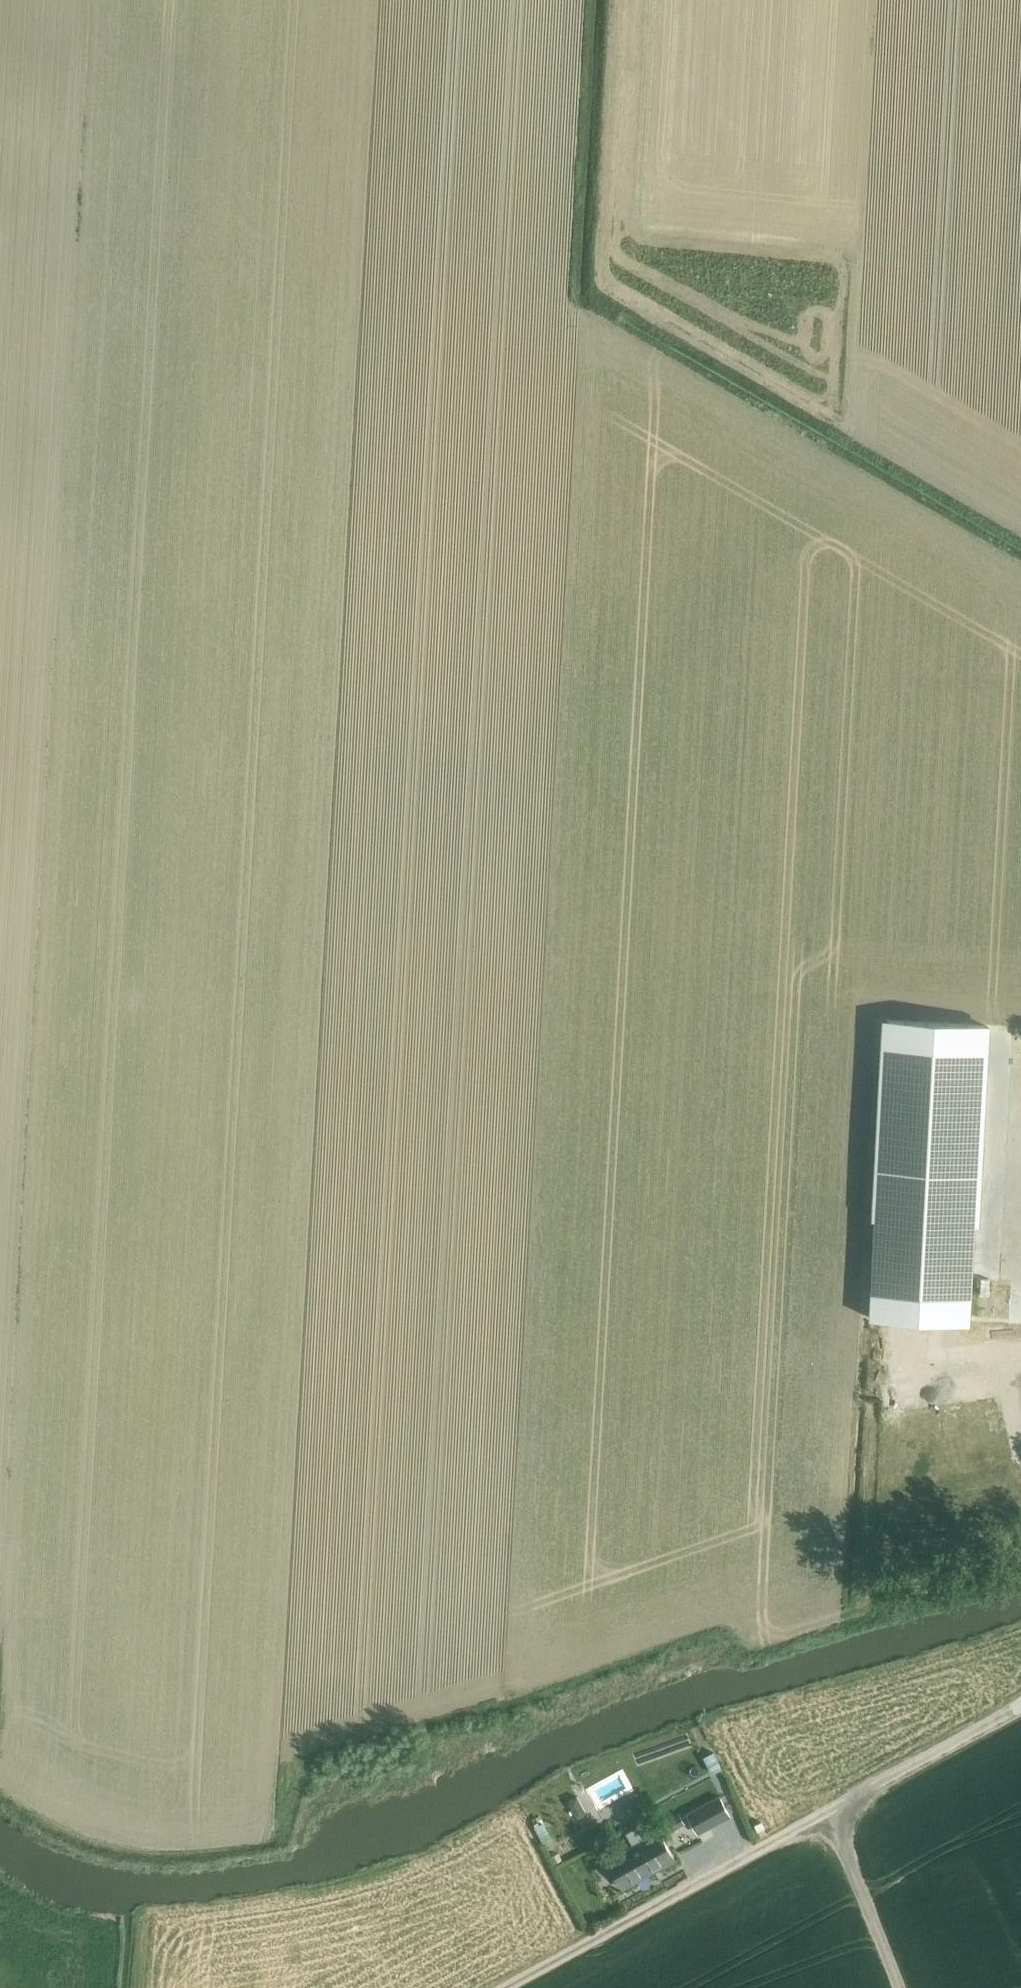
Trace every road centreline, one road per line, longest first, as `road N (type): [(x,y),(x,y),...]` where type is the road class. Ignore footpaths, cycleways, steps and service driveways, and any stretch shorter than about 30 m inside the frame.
road 1 (track): [(823,1816),(897,1987)]

